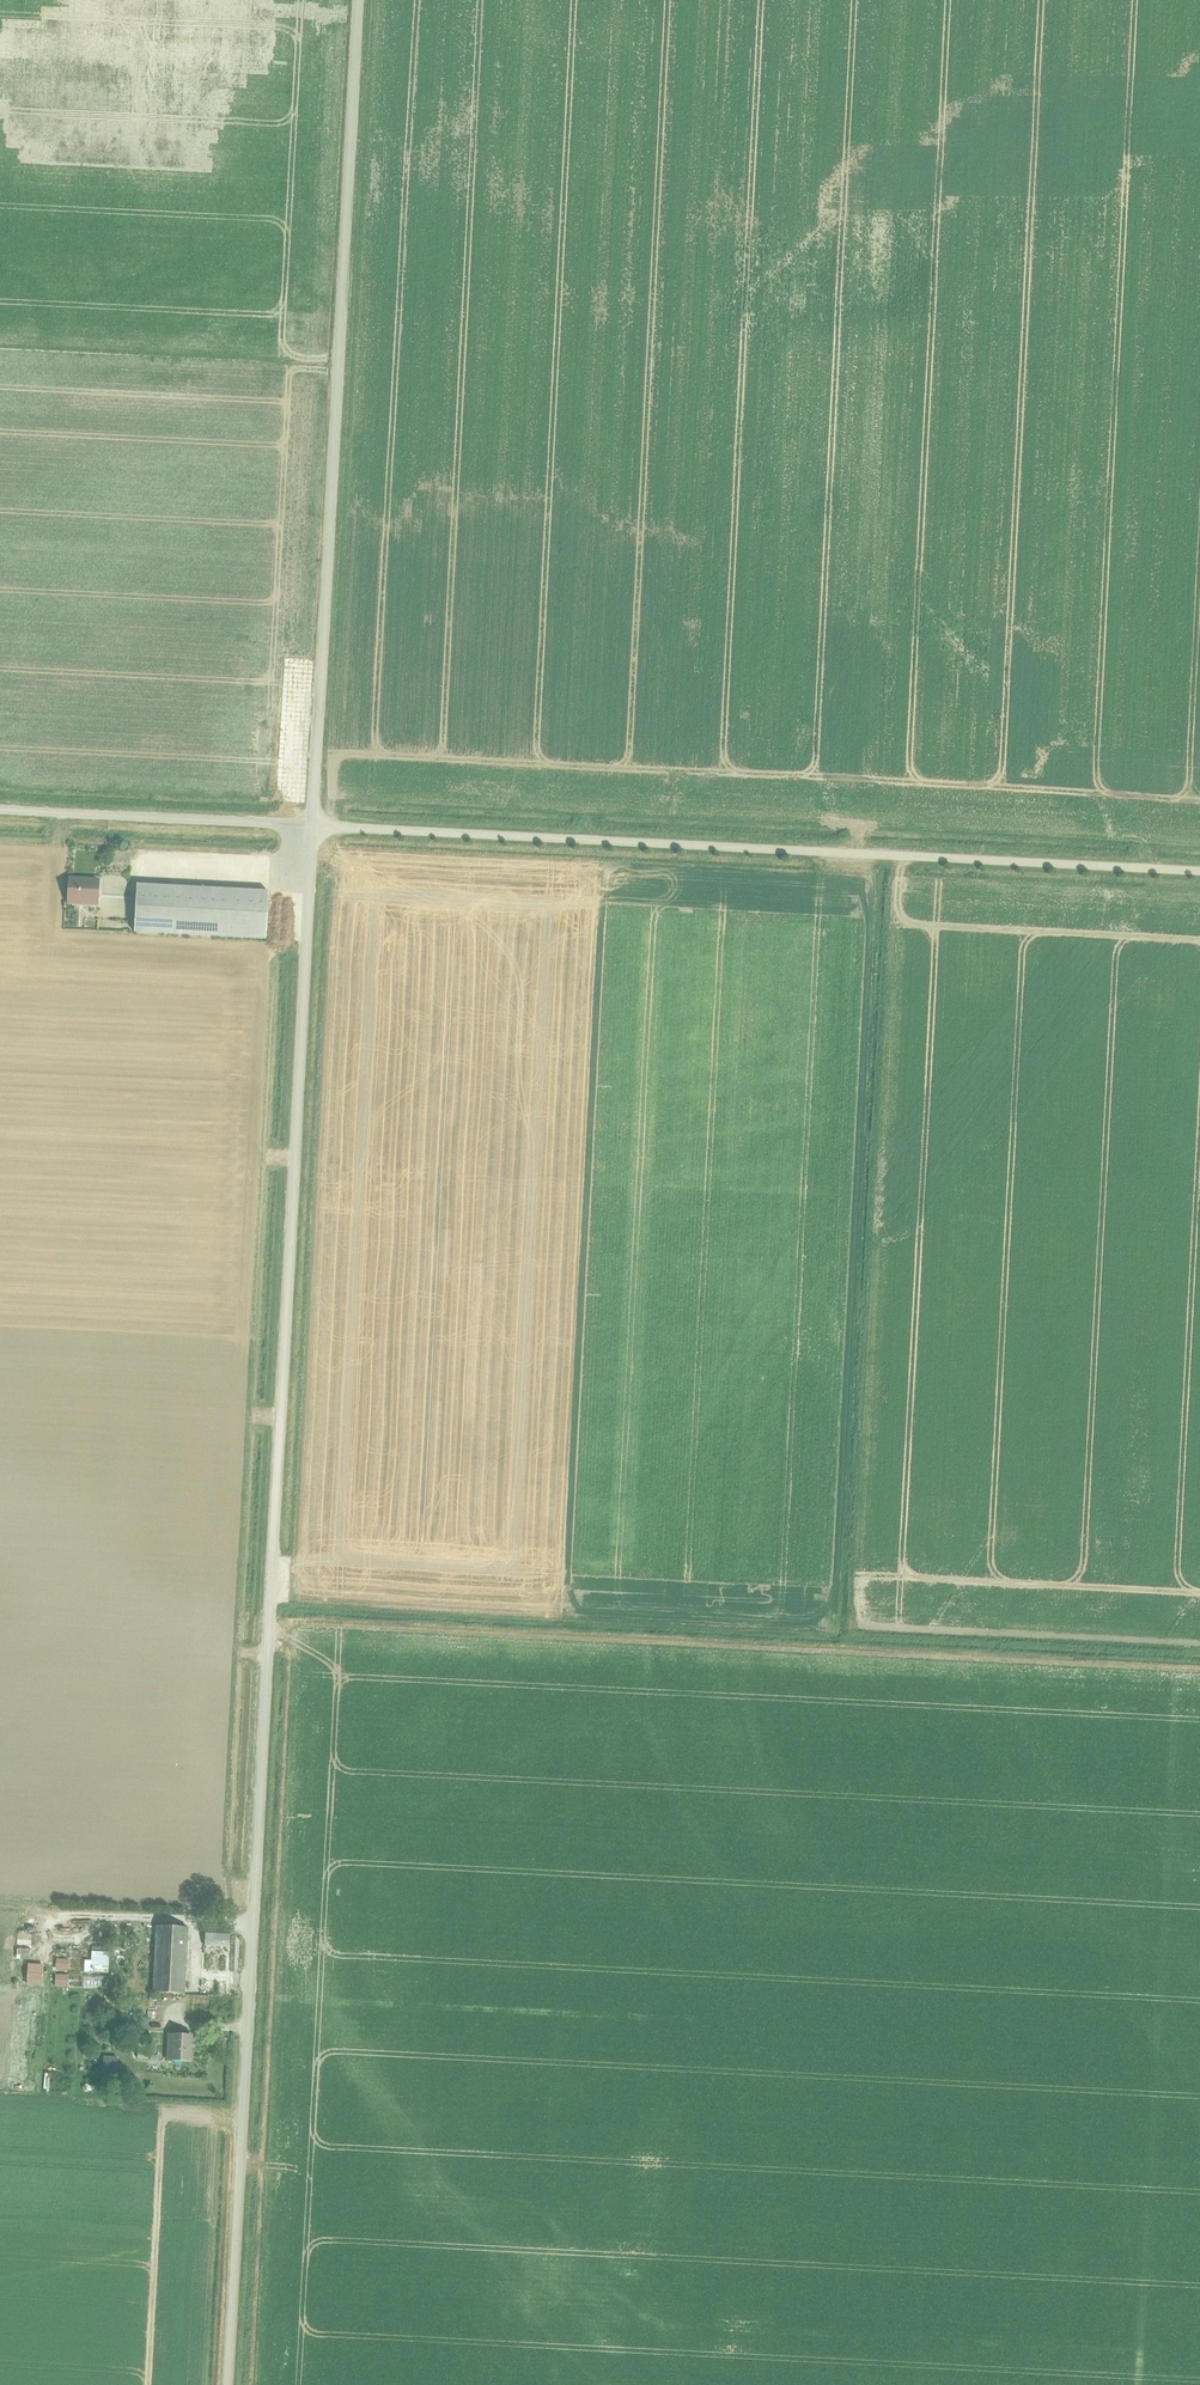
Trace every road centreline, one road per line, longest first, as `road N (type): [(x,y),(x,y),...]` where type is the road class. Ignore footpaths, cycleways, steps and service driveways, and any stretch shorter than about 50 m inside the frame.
road 1 (unclassified): [(228,2384),(312,826)]
road 2 (unclassified): [(1199,869),(312,826)]
road 3 (unclassified): [(312,826),(358,0)]
road 4 (unclassified): [(312,826),(0,810)]

